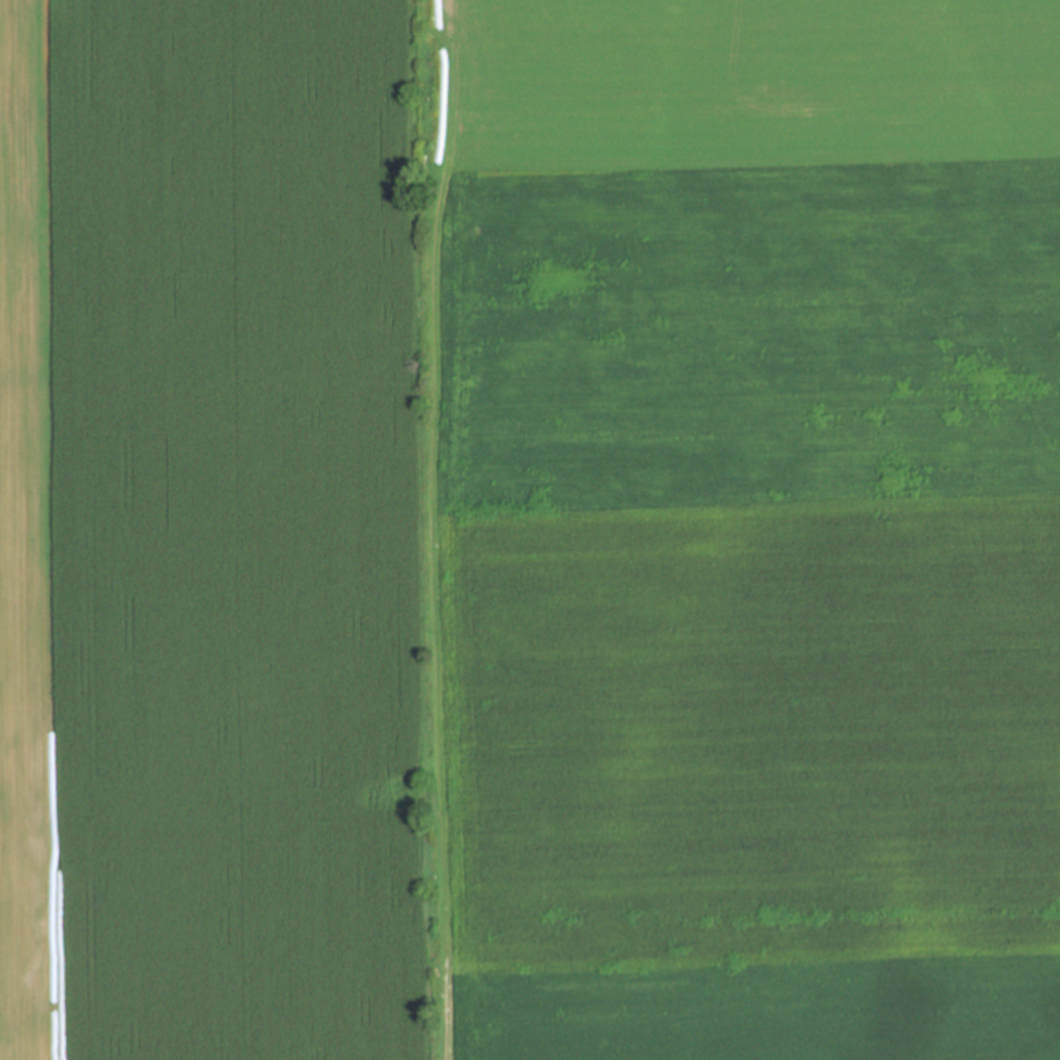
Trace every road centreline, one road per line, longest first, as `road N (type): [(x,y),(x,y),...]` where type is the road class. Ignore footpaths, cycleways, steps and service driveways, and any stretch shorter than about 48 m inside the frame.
road 1 (track): [(441,1059),(428,244)]

